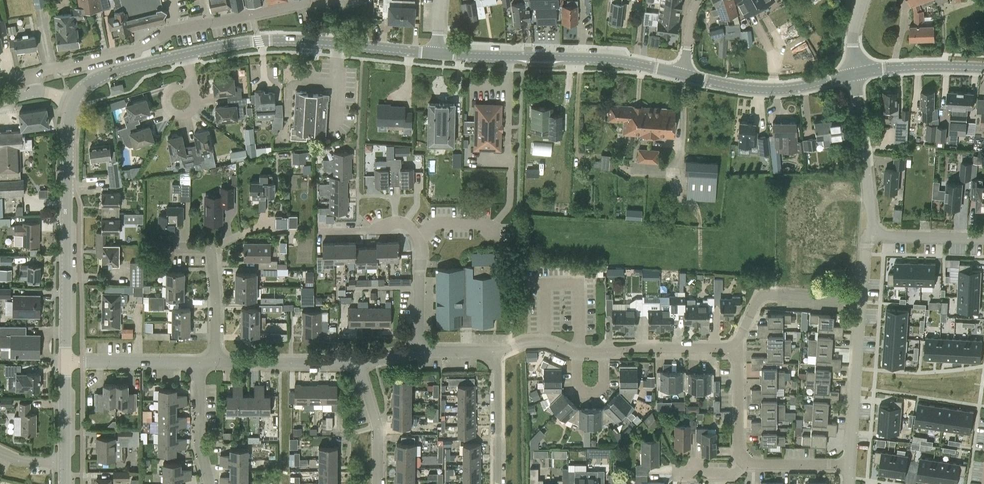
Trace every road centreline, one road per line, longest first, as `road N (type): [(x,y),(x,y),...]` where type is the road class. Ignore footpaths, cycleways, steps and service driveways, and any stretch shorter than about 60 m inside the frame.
road 1 (tertiary): [(65,363),(72,102)]
road 2 (tertiary): [(437,54),(299,41),(184,54)]
road 3 (tertiary): [(685,74),(603,59),(437,54)]
road 4 (residential): [(738,347),(575,353),(538,342),(496,352)]
road 5 (residential): [(418,351),(420,244),(434,227),(490,225)]
road 6 (tertiary): [(685,74),(783,90),(856,73)]
road 7 (residential): [(848,466),(860,300)]
road 8 (residential): [(871,231),(856,73)]
road 9 (residential): [(738,347),(765,295),(860,300)]
road 10 (unclassified): [(177,30),(141,49),(32,74)]
road 11 (residential): [(217,363),(212,248),(175,249)]
road 12 (residential): [(318,0),(177,30)]
road 13 (residential): [(217,363),(357,363)]
road 14 (residential): [(65,363),(198,363)]
road 15 (residential): [(496,352),(497,483)]
road 16 (tertiary): [(983,69),(856,73)]
road 17 (tertiary): [(184,54),(91,80),(72,102)]
road 18 (residential): [(377,483),(378,432),(357,363)]
road 19 (residential): [(209,483),(199,448),(198,363)]

